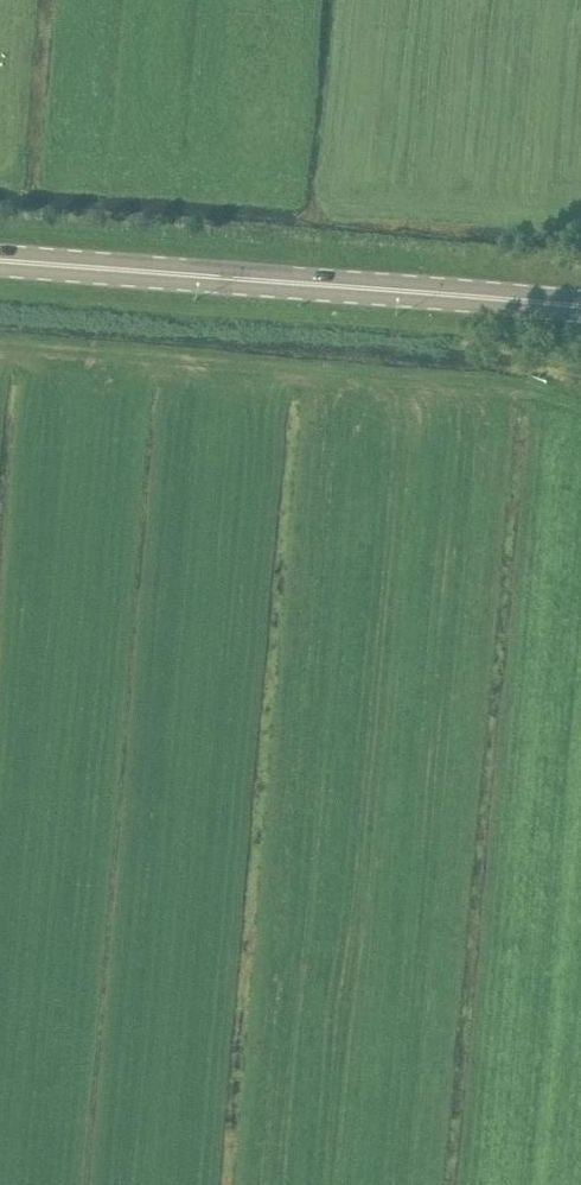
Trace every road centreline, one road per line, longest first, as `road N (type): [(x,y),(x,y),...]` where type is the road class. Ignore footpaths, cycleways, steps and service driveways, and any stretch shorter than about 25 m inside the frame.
road 1 (primary): [(580,307),(0,262)]

